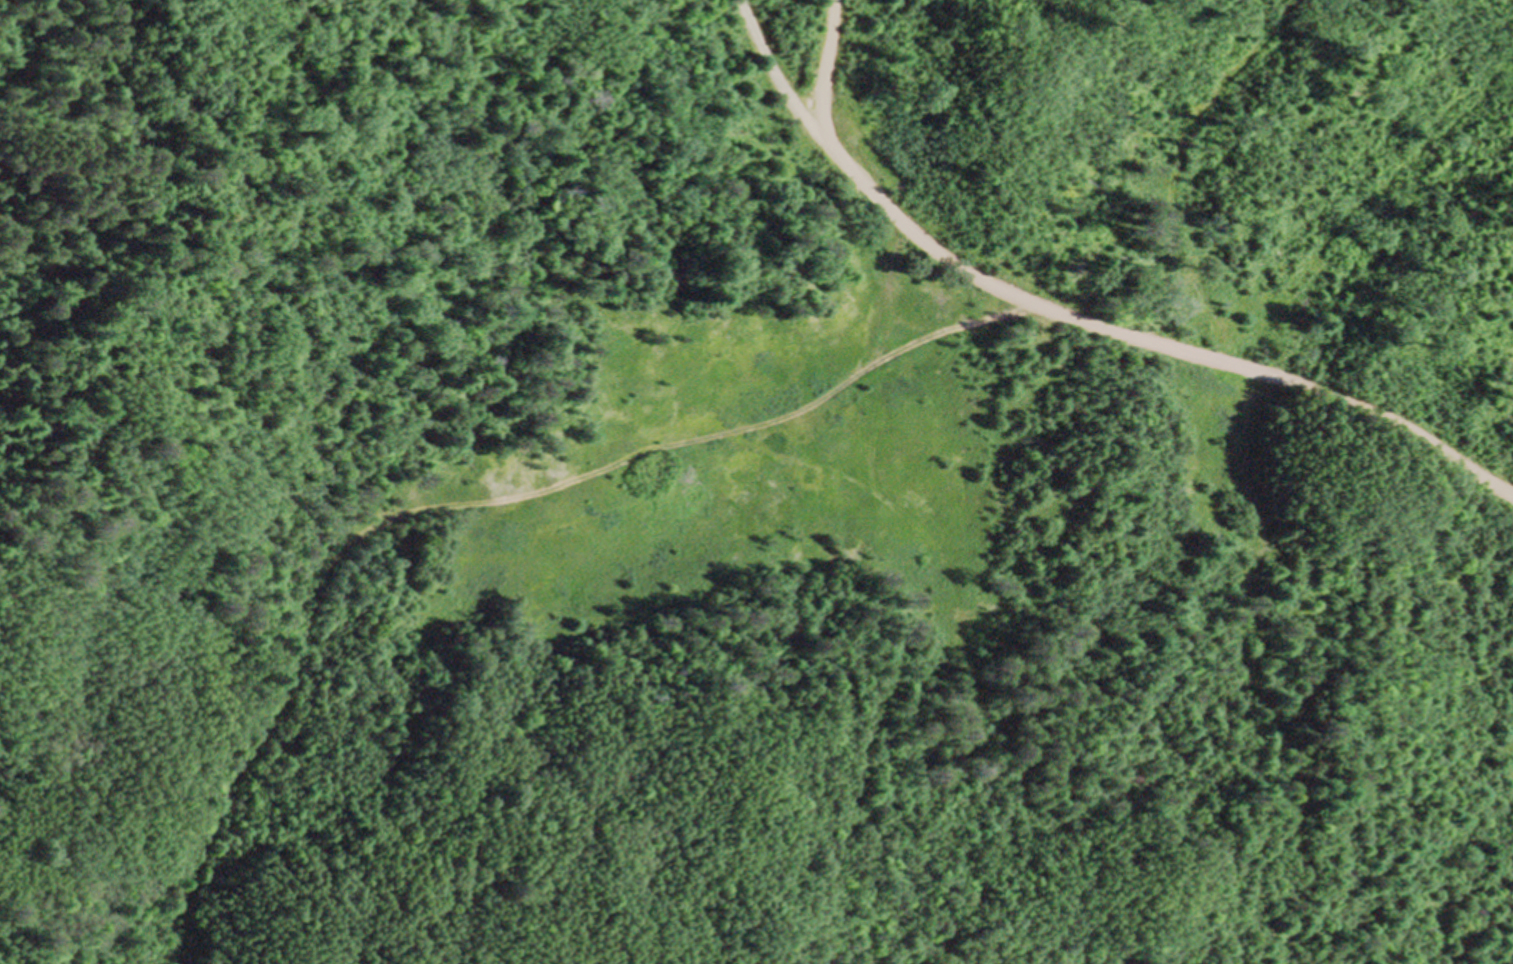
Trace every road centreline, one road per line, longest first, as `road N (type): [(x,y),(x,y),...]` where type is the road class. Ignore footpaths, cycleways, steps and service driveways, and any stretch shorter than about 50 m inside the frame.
road 1 (track): [(1035,304),(949,327),(771,424),(651,450),(546,491),(425,508),(350,543),(308,602),(283,700),(217,814),(185,901),(182,963)]
road 2 (track): [(1512,490),(1373,407),(1316,384),(1089,324),(976,274),(835,154),(779,82),(740,0)]
road 3 (track): [(807,120),(824,87),(835,0)]

